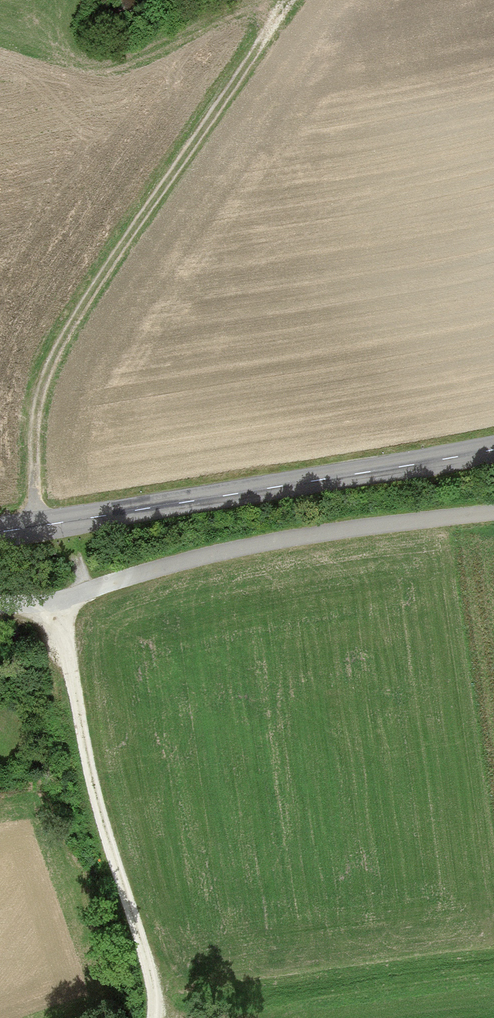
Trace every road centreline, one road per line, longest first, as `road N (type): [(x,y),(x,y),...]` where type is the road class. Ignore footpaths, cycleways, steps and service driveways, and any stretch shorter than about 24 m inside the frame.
road 1 (track): [(37,526),(28,474),(33,402),(69,315),(283,0)]
road 2 (track): [(66,522),(83,580),(56,602),(65,682),(151,987),(150,1017)]
road 3 (tertiary): [(493,448),(0,531)]
road 4 (track): [(493,512),(223,552),(56,602)]

